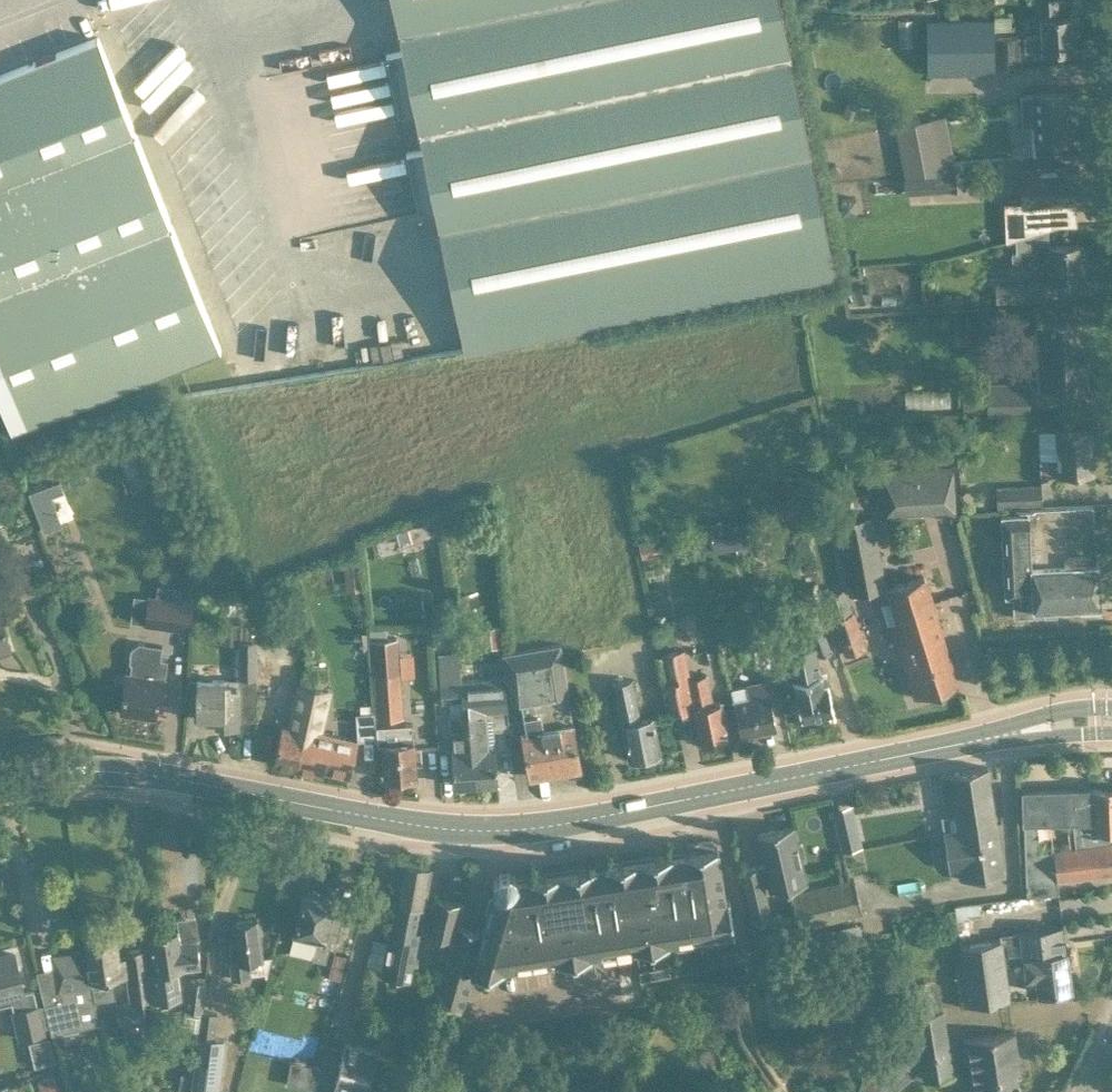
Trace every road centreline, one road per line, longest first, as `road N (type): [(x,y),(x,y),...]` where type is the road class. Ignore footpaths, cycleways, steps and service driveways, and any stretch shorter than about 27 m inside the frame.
road 1 (primary): [(998,735),(519,827),(416,825),(172,776),(0,778)]

